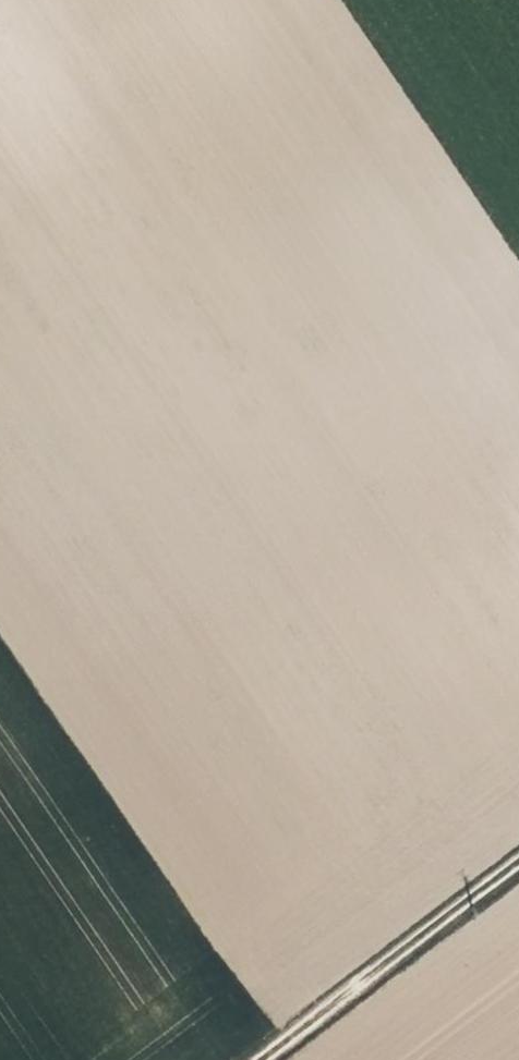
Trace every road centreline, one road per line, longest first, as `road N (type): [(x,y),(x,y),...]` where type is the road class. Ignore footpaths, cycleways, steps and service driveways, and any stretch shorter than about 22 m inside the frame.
road 1 (track): [(259,1059),(518,864)]

